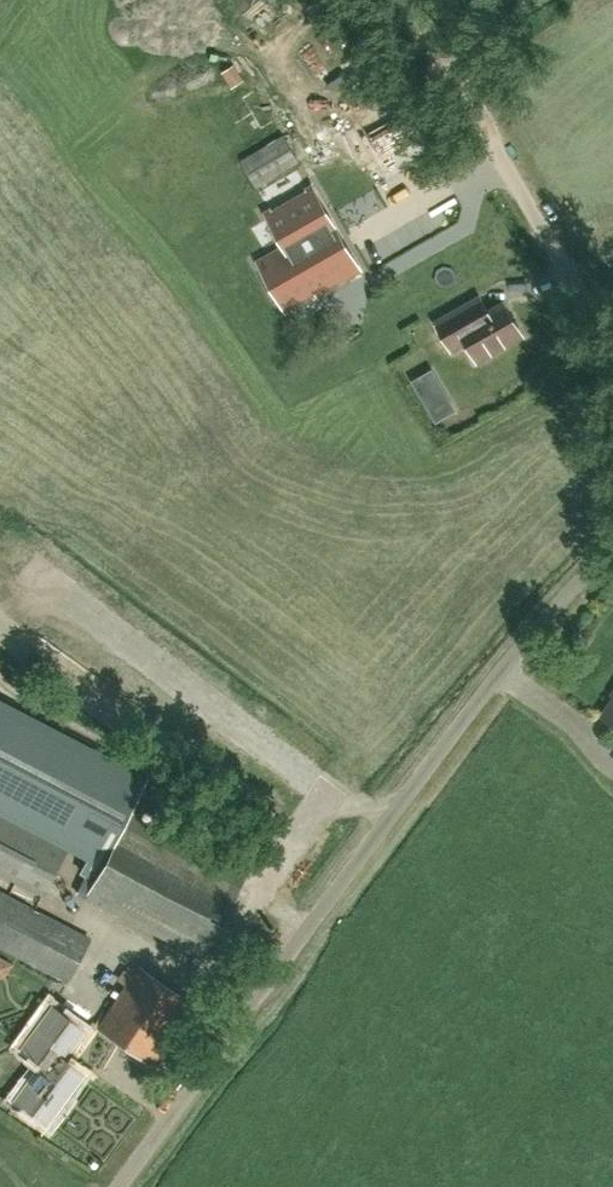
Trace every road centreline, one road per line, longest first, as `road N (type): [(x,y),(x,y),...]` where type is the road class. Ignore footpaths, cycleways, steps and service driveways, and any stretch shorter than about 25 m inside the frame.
road 1 (unclassified): [(115,1186),(444,746),(612,549)]
road 2 (unclassified): [(612,345),(494,142)]
road 3 (track): [(408,0),(494,142)]

